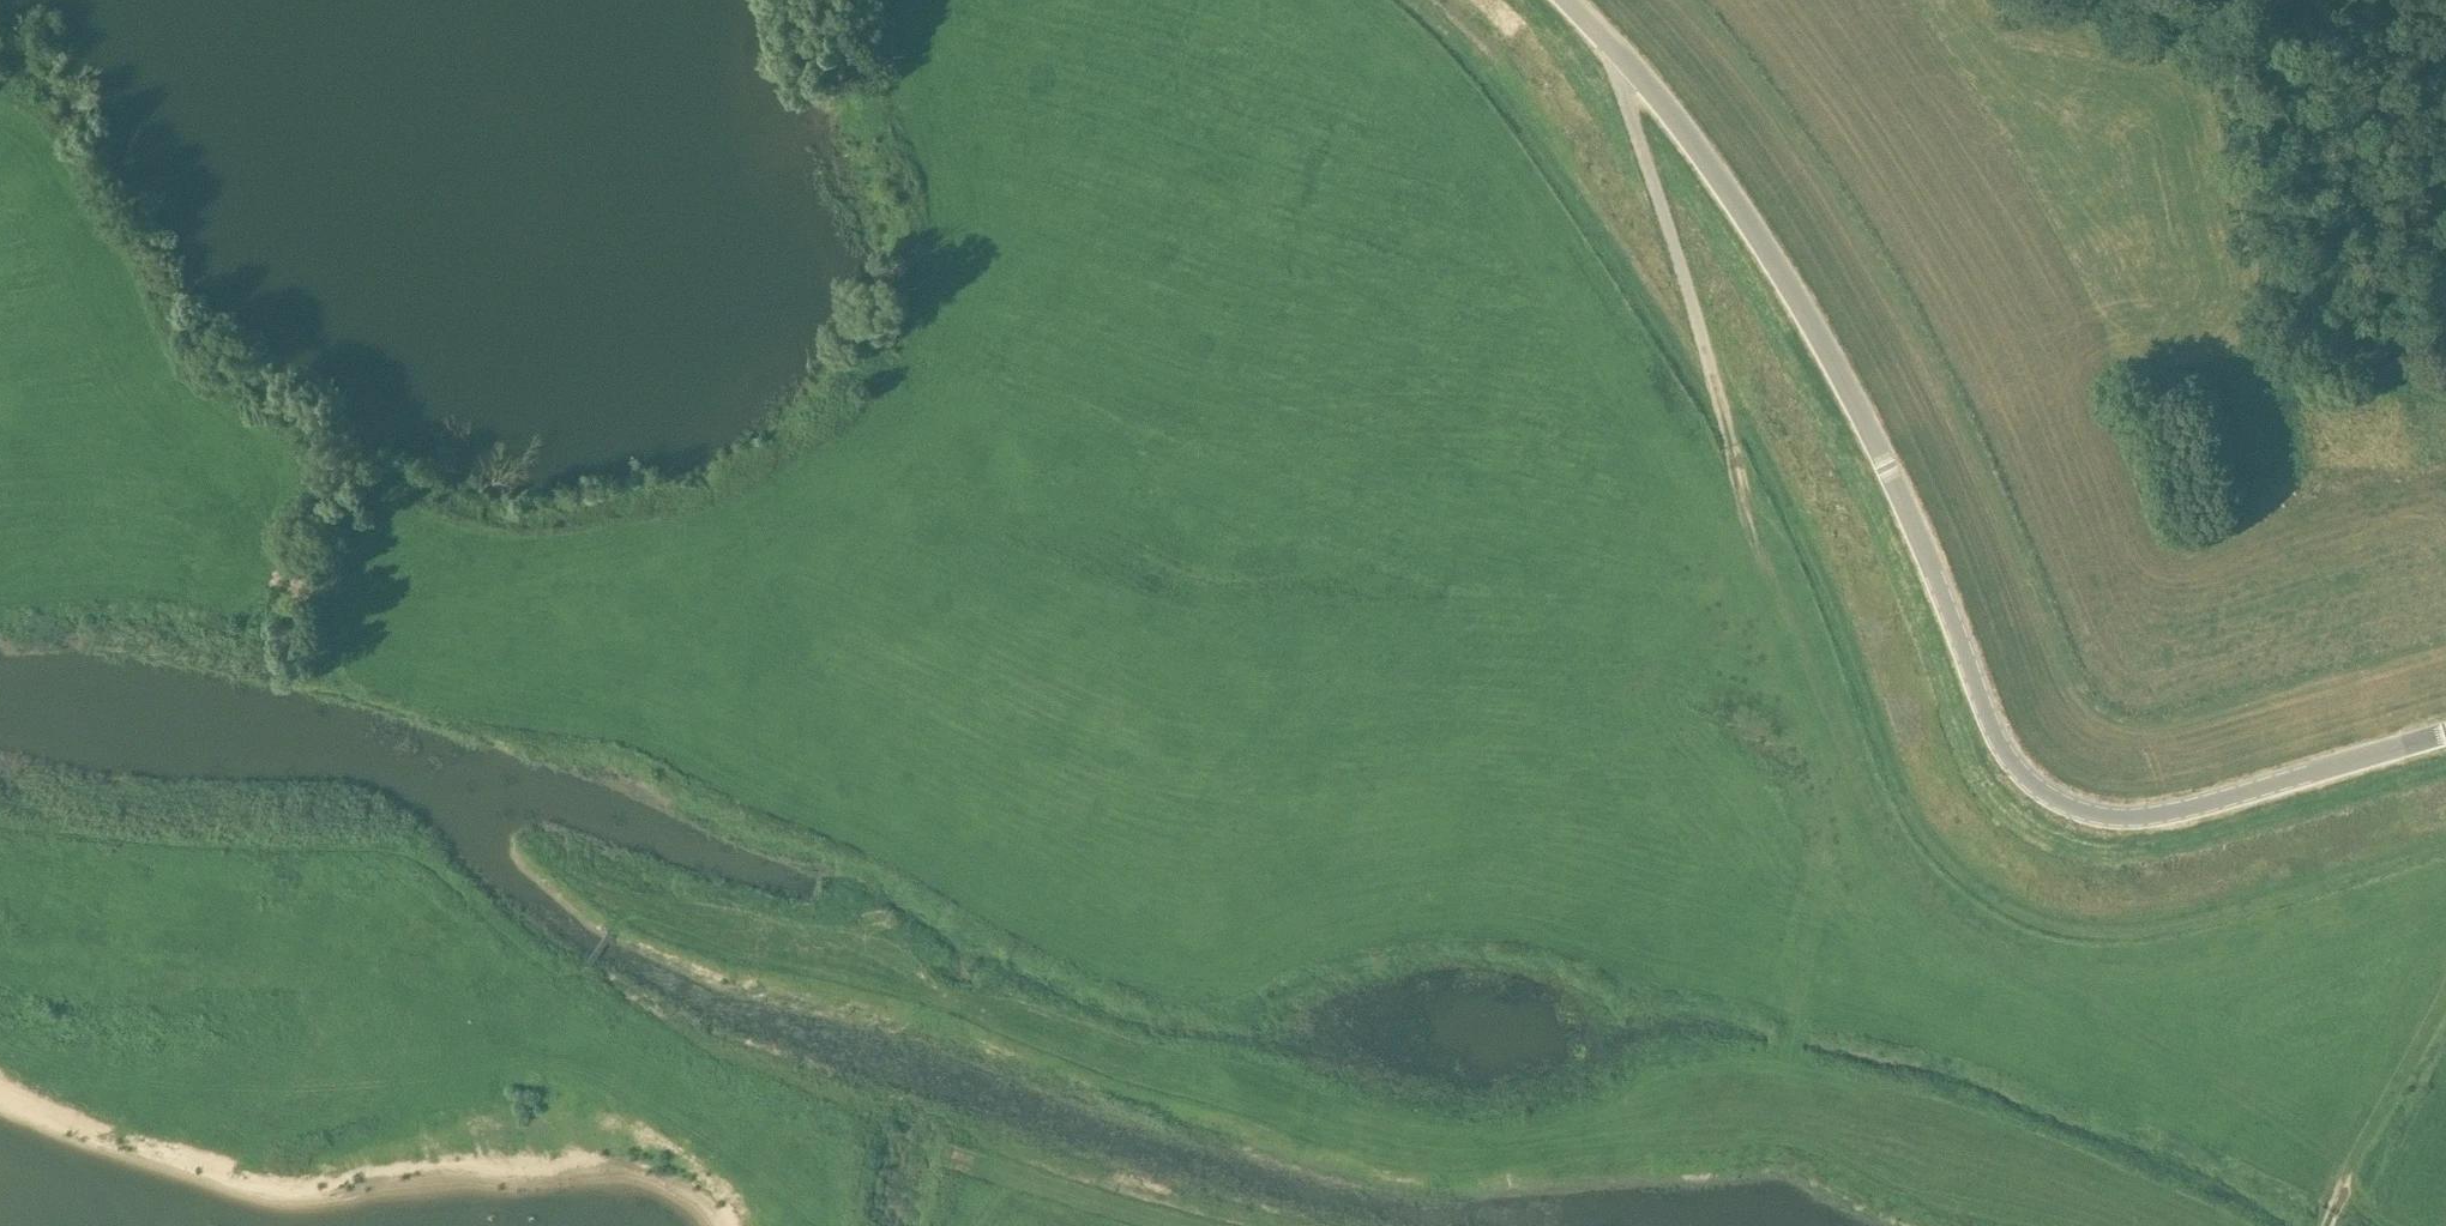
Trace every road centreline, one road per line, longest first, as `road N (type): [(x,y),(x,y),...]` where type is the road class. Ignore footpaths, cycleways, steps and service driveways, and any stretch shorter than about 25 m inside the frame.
road 1 (unclassified): [(2445,740),(2164,820),(2111,820),(2063,803),(2025,771),(1913,495),(1785,265),(1580,0)]
road 2 (track): [(2332,1212),(2445,973)]

